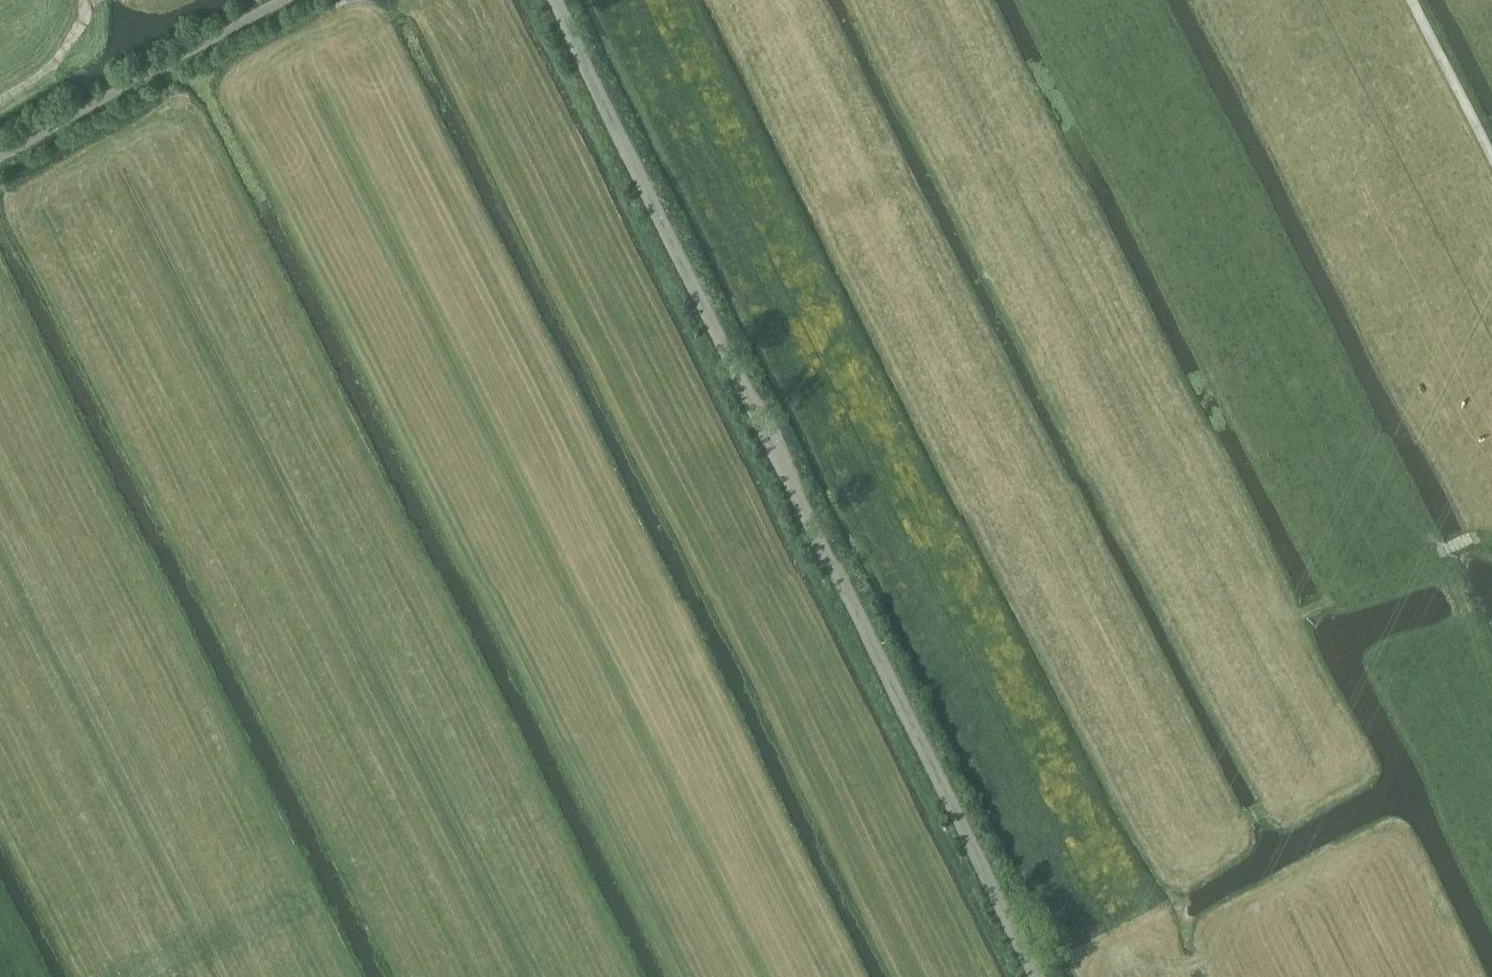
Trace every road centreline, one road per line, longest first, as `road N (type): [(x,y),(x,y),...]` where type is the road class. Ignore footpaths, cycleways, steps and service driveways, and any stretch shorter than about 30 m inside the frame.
road 1 (unclassified): [(1035,976),(561,0)]
road 2 (track): [(1491,156),(1414,0)]
road 3 (track): [(86,0),(84,26),(55,63),(0,102)]

